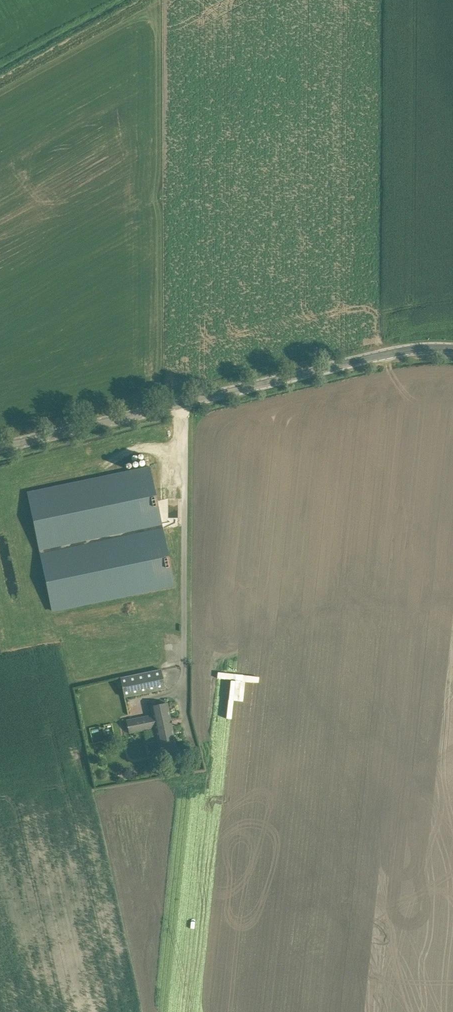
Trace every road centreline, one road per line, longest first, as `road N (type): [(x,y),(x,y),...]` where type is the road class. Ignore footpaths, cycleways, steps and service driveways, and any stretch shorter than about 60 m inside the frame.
road 1 (tertiary): [(186,402),(452,349)]
road 2 (unclassified): [(184,663),(186,402)]
road 3 (tertiary): [(0,449),(186,402)]

